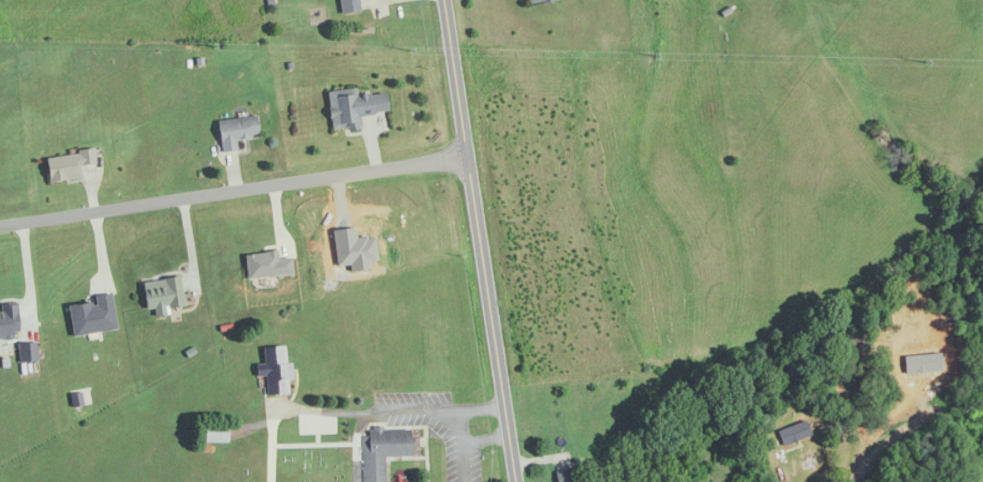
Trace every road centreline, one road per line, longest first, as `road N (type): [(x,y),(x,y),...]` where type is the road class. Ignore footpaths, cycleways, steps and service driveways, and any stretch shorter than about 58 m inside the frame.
road 1 (secondary): [(508,481),(438,0)]
road 2 (residential): [(459,154),(0,222)]
road 3 (residential): [(950,395),(839,470),(838,481)]

